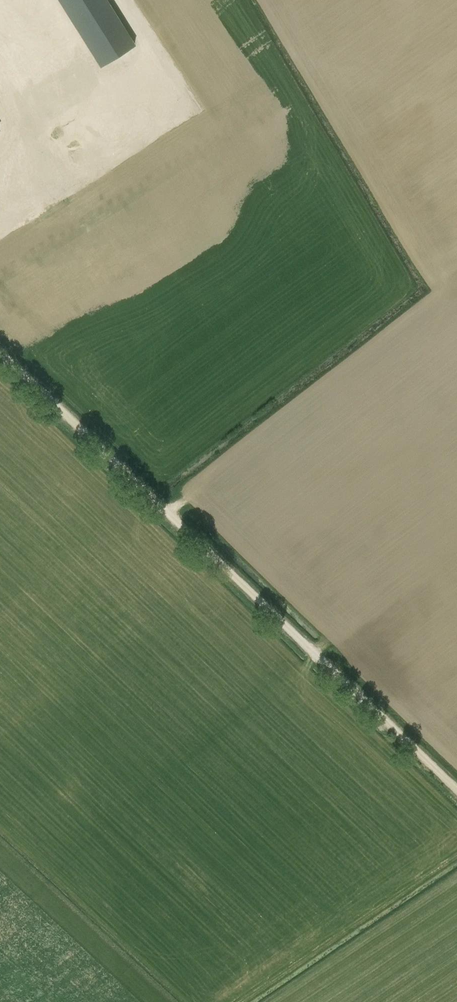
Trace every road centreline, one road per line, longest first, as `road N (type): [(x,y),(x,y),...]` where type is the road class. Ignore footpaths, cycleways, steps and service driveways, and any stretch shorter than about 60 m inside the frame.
road 1 (unclassified): [(456,785),(0,346)]

